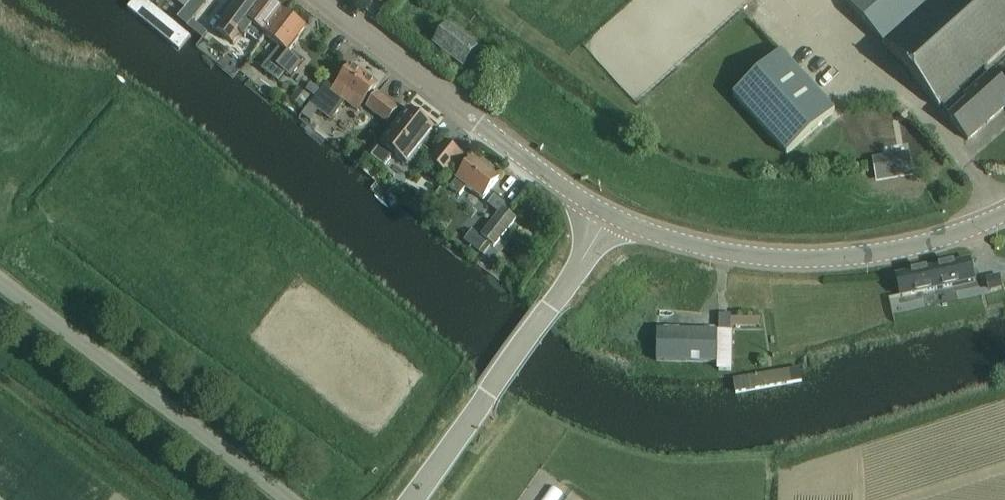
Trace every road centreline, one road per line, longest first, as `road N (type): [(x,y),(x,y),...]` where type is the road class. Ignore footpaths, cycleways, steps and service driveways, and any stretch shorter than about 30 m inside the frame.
road 1 (secondary): [(609,213),(672,239),(777,259),(890,250),(1004,214)]
road 2 (unclassified): [(290,499),(0,283)]
road 3 (secondary): [(609,213),(324,0)]
road 4 (unclassified): [(410,499),(551,308),(609,213)]

